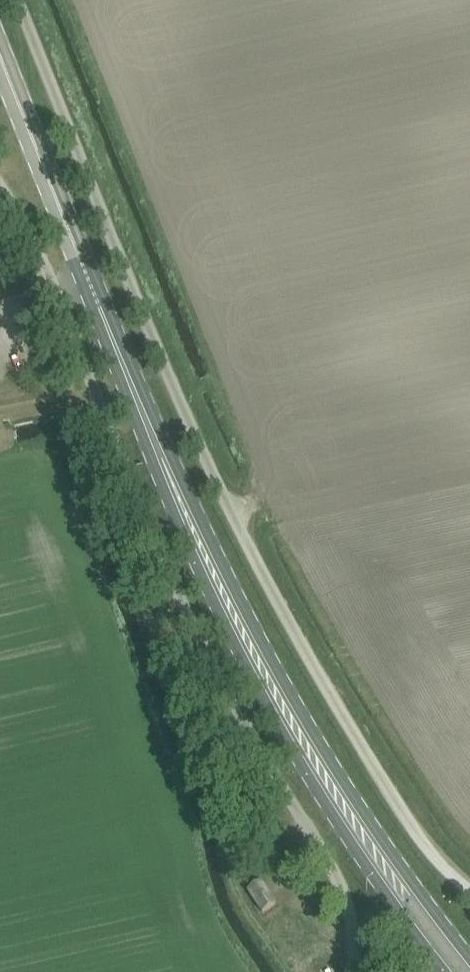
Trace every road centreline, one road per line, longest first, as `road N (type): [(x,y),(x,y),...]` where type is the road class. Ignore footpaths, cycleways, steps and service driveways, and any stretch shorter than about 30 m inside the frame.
road 1 (unclassified): [(469,887),(424,843),(364,755),(233,516),(18,0)]
road 2 (primary): [(381,856),(247,640),(166,472),(0,54)]
road 3 (unclassified): [(0,187),(43,254),(161,561),(256,756),(337,880),(356,971)]
road 4 (primary): [(381,856),(402,911),(450,971)]
road 5 (primary): [(469,959),(381,856)]

